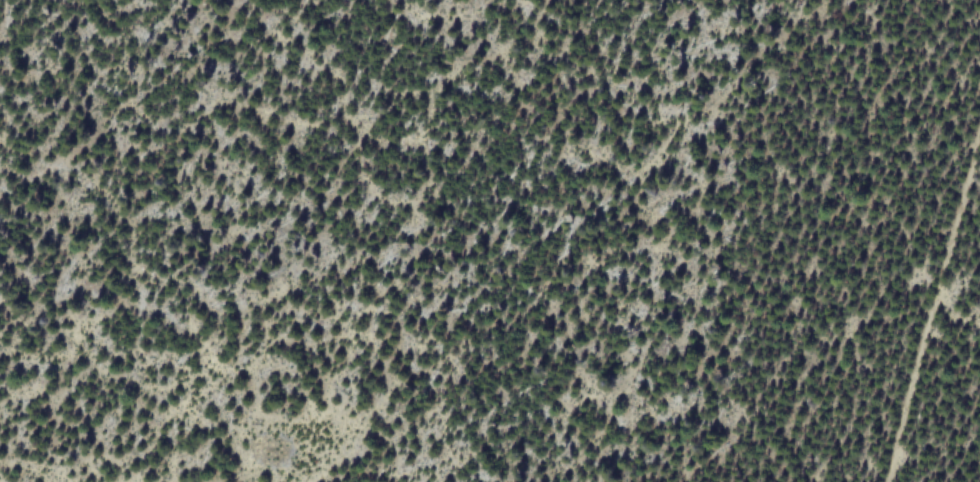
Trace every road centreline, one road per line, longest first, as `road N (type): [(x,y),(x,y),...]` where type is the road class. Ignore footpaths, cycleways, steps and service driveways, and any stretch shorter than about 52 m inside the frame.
road 1 (track): [(979,128),(889,481)]

